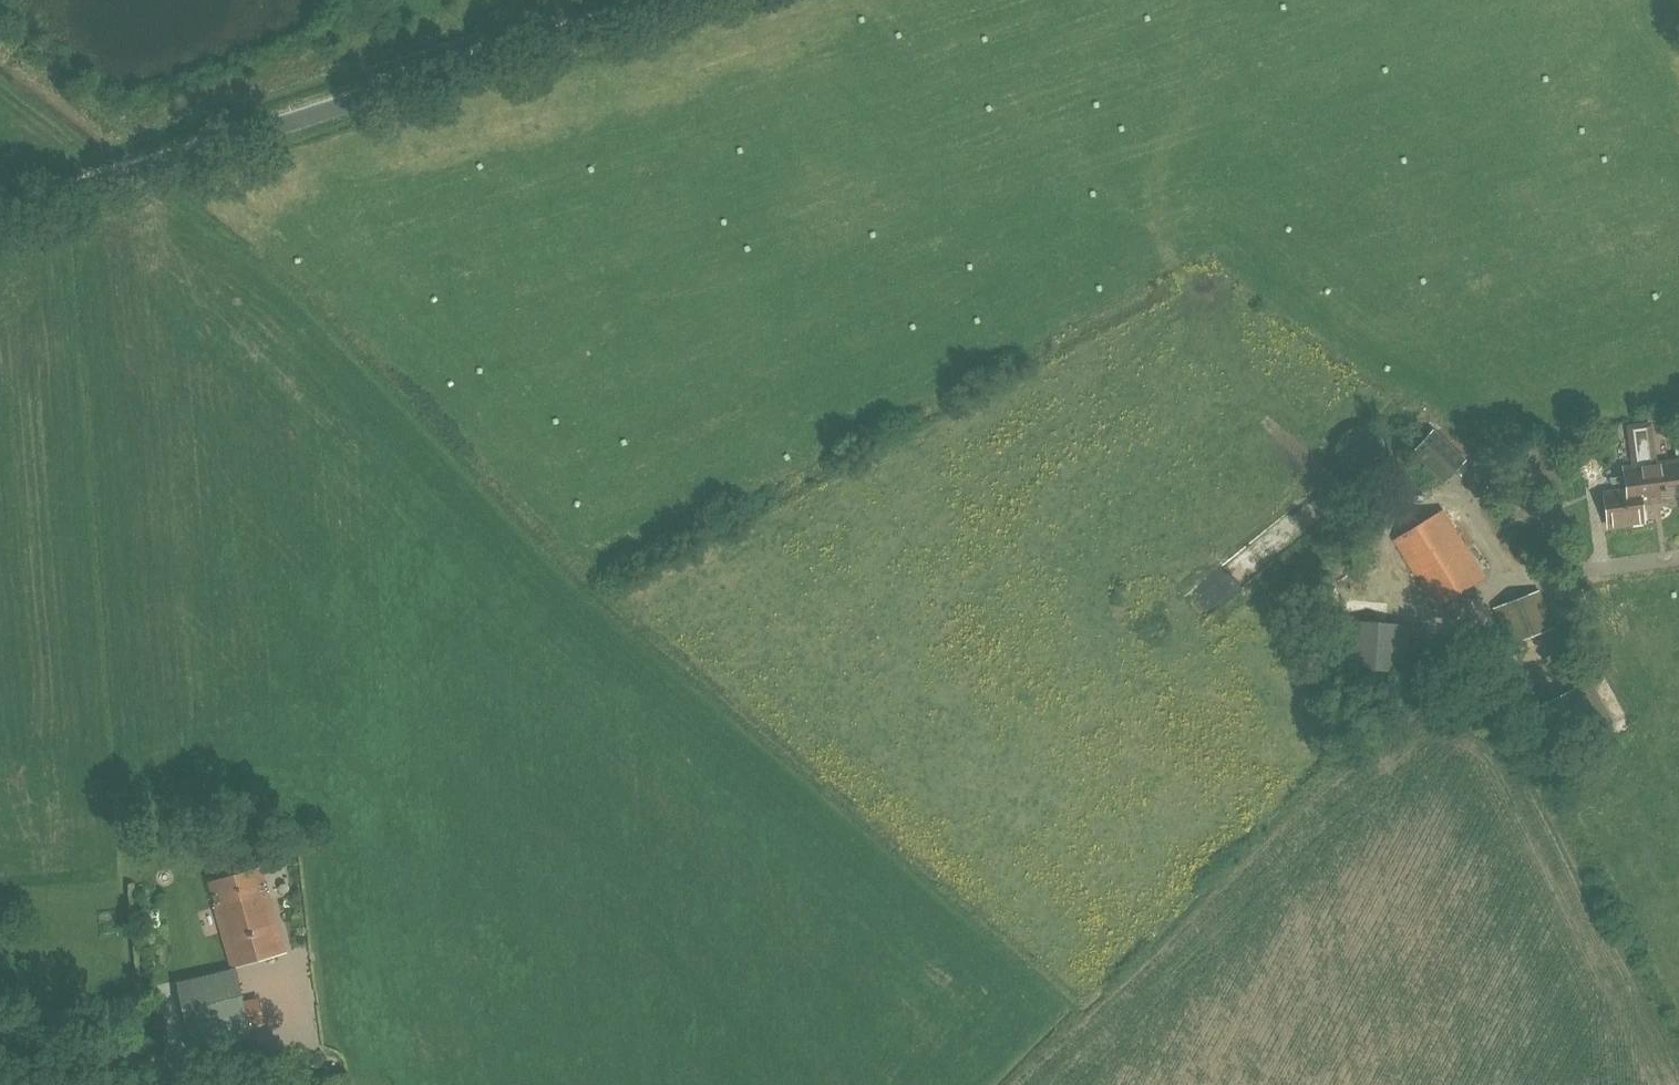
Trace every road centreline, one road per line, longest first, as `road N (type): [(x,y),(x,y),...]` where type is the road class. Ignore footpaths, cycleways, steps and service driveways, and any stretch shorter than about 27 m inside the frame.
road 1 (unclassified): [(0,212),(478,62)]
road 2 (residential): [(478,62),(671,0)]

